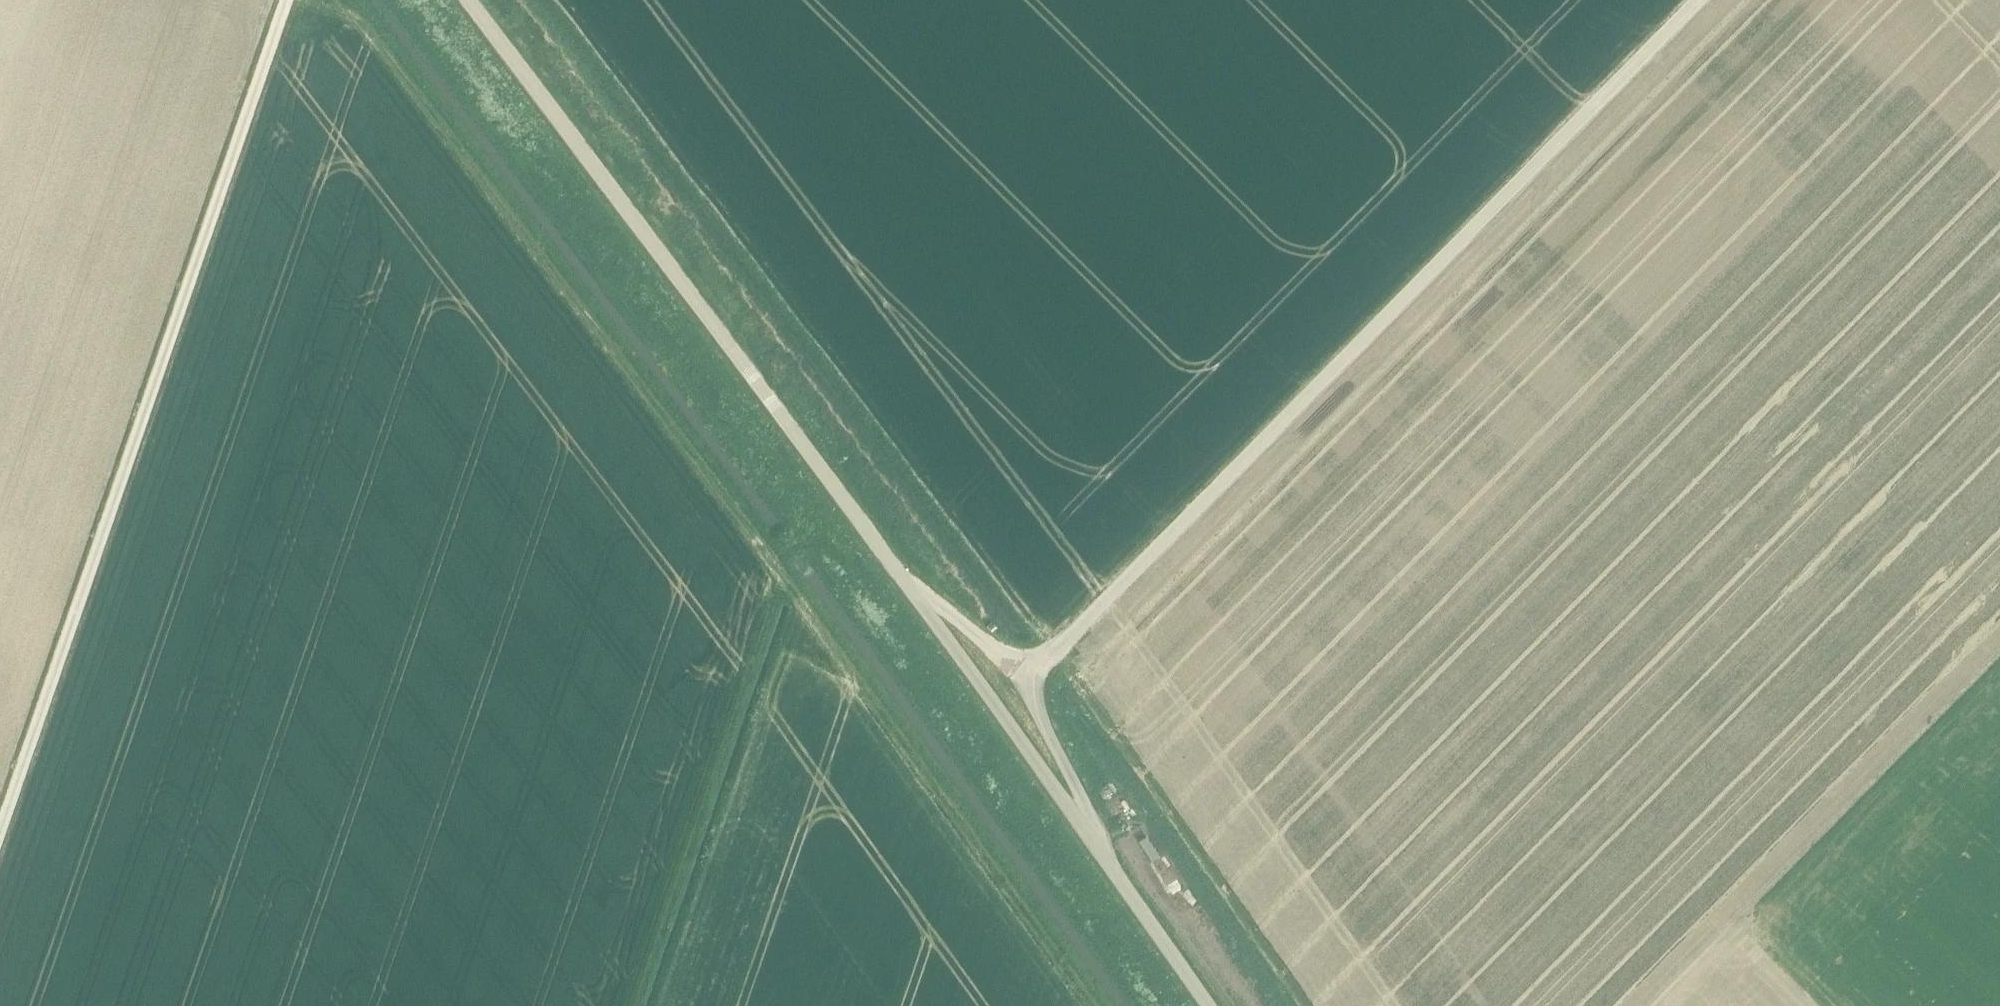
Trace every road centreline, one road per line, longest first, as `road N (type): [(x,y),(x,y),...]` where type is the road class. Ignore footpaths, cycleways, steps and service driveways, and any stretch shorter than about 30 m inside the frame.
road 1 (unclassified): [(1025,678),(1697,0)]
road 2 (unclassified): [(902,577),(467,0)]
road 3 (unclassified): [(1102,854),(902,577)]
road 4 (unclassified): [(1102,854),(1025,678)]
road 5 (unclassified): [(1209,1005),(1102,854)]
road 6 (unclassified): [(1025,678),(902,577)]

